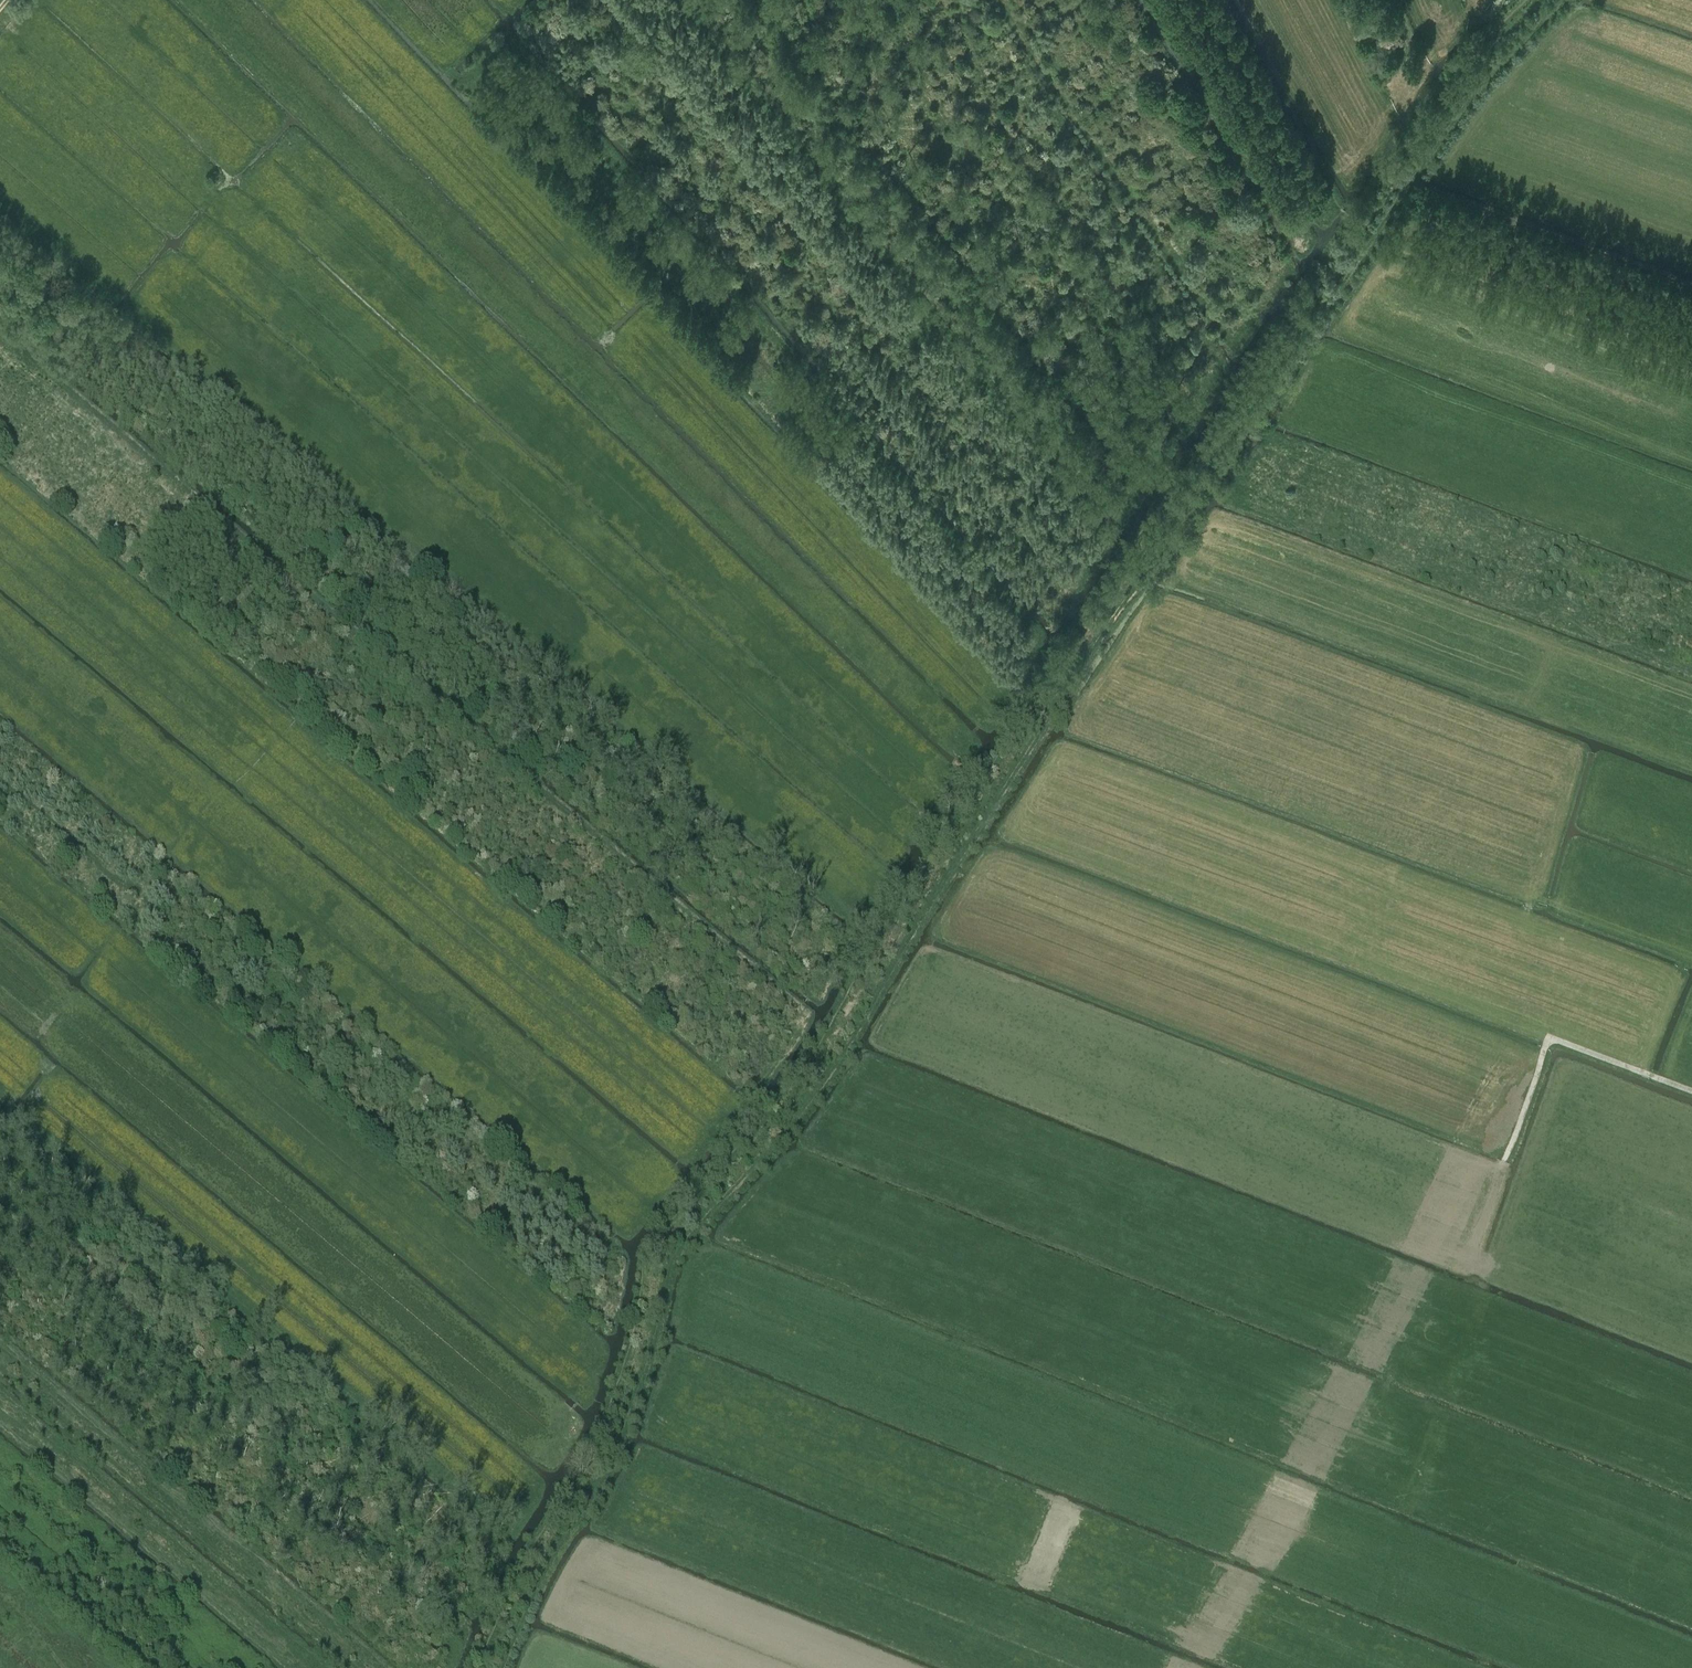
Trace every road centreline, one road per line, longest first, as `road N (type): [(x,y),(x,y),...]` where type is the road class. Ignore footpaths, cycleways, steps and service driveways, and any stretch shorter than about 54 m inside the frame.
road 1 (track): [(1361,259),(932,897),(855,1034),(796,1118),(676,1253),(662,1341),(626,1439),(501,1667)]
road 2 (track): [(1560,0),(1466,105),(1361,259)]
road 3 (track): [(1691,1092),(1554,1041),(1501,1168)]
road 4 (track): [(156,889),(118,881),(0,779)]
road 5 (track): [(1361,259),(1484,300)]

